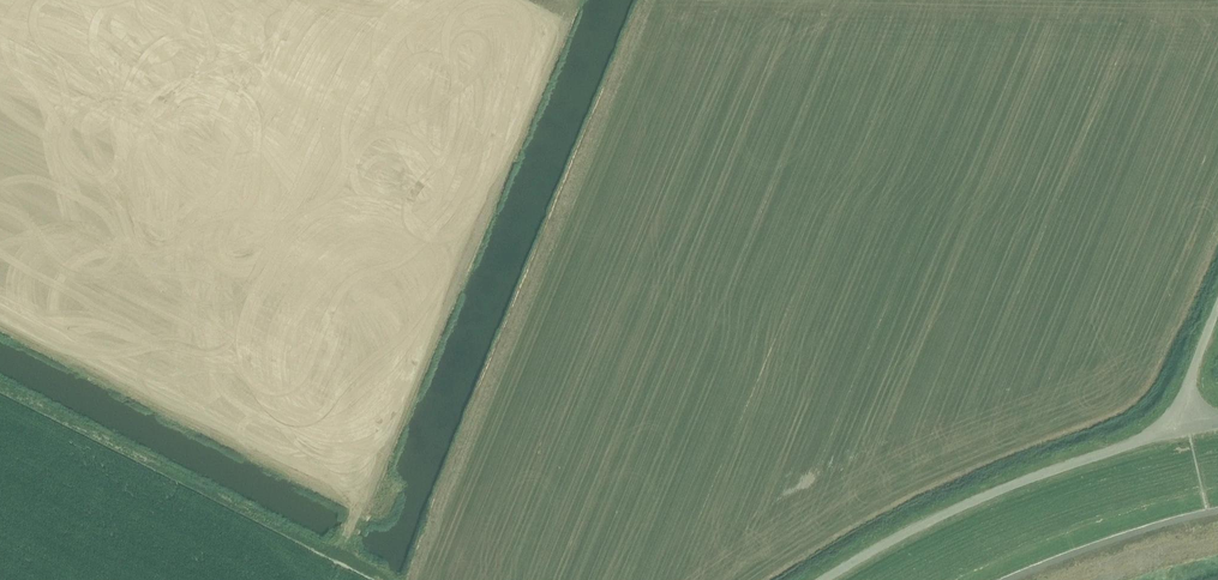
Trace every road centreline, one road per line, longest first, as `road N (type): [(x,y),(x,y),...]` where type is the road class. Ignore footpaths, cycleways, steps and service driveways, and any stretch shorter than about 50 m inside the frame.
road 1 (unclassified): [(821,579),(1021,481),(1189,425)]

